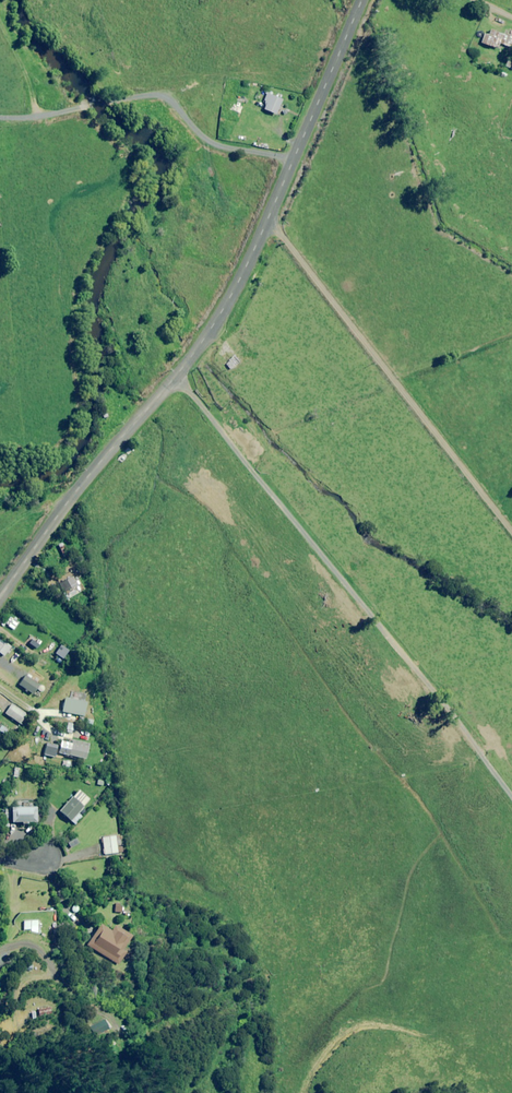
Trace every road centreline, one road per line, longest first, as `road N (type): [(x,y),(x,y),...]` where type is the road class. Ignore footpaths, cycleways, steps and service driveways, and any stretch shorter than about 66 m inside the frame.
road 1 (unclassified): [(0,599),(80,486),(217,320),(363,0)]
road 2 (track): [(177,376),(511,800)]
road 3 (track): [(266,225),(511,533)]
road 4 (track): [(294,156),(211,142),(166,95),(0,117)]

